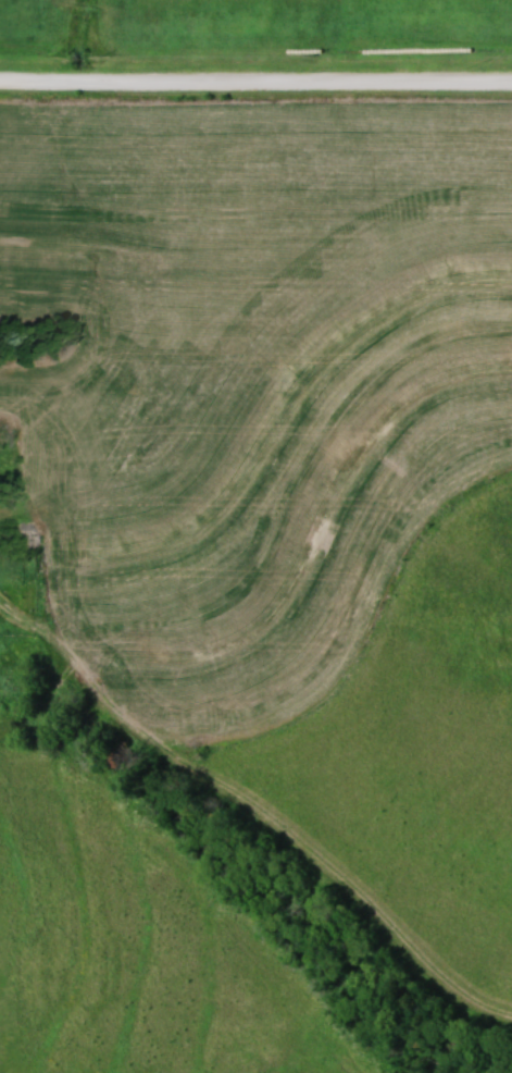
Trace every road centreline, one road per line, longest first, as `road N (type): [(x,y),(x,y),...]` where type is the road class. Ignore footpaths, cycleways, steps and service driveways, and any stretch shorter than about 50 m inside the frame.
road 1 (residential): [(0,82),(511,82)]

